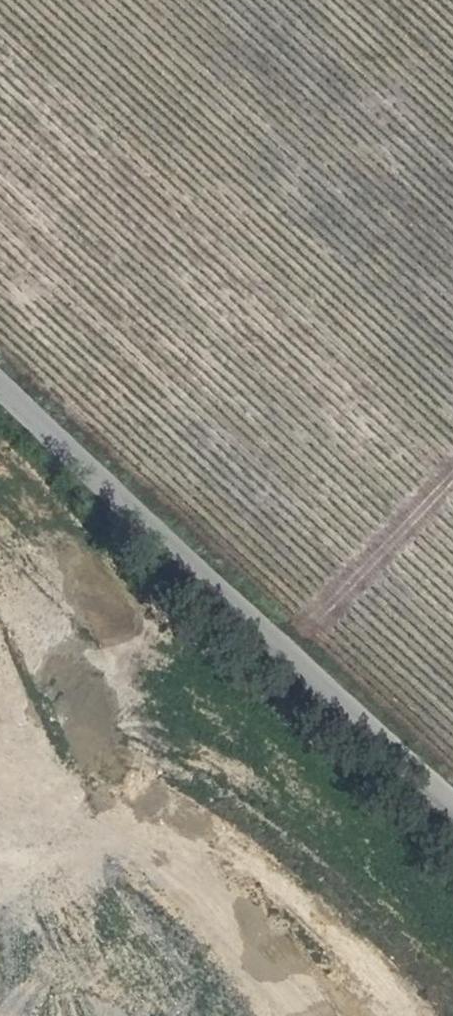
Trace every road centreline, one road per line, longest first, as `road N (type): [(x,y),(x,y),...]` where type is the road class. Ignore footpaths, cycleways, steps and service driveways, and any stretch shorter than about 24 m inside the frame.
road 1 (unclassified): [(452,793),(0,390)]

